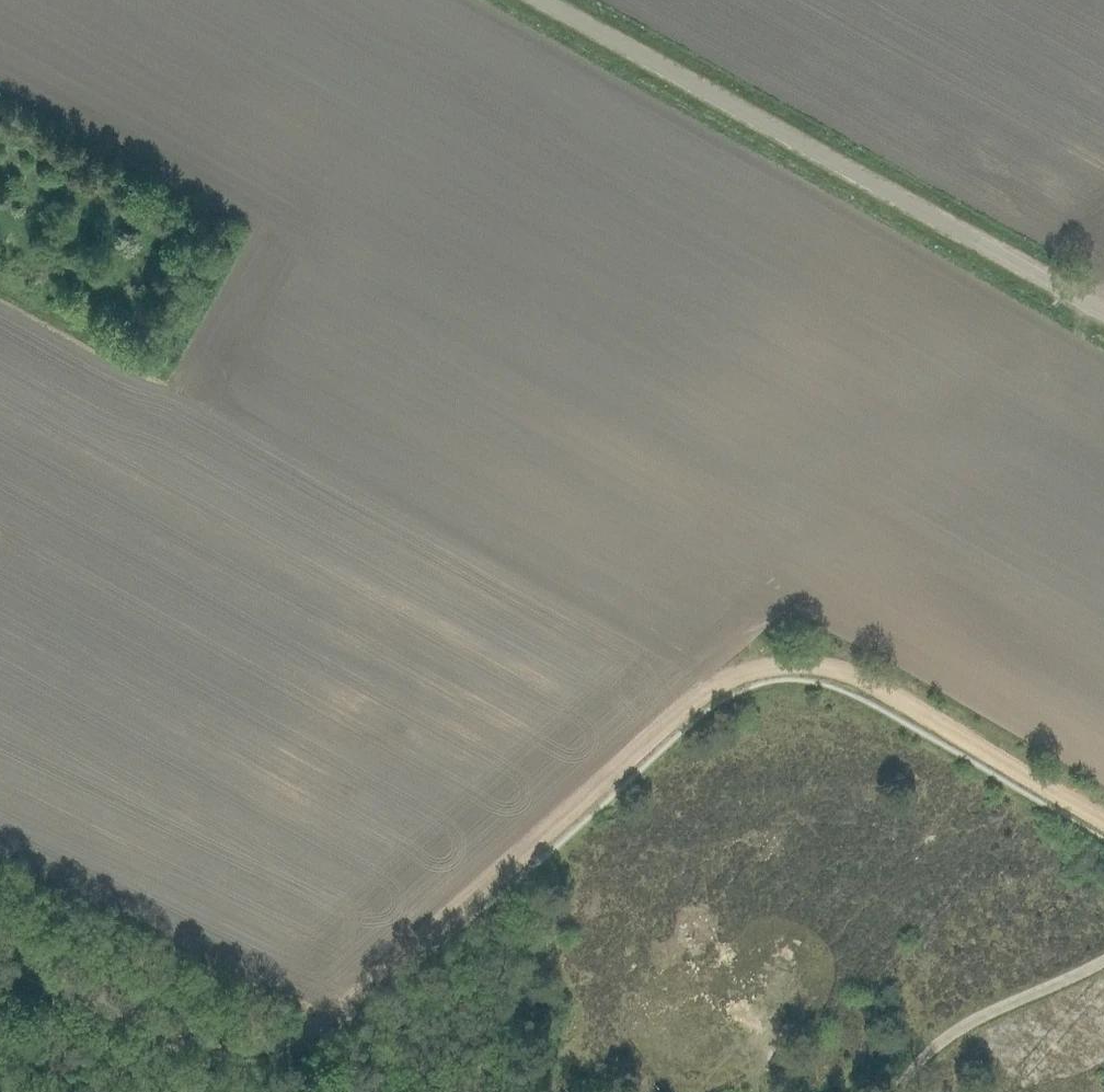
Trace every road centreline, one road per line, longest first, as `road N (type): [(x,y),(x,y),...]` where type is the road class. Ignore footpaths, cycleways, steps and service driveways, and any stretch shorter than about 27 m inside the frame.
road 1 (track): [(1103,818),(872,684),(822,666),(742,674),(700,695),(345,1008),(281,1043)]
road 2 (unclassified): [(1103,316),(538,0)]
road 3 (track): [(281,1043),(213,1045),(179,1035),(0,953)]
road 4 (track): [(1103,963),(960,1030),(899,1091)]

